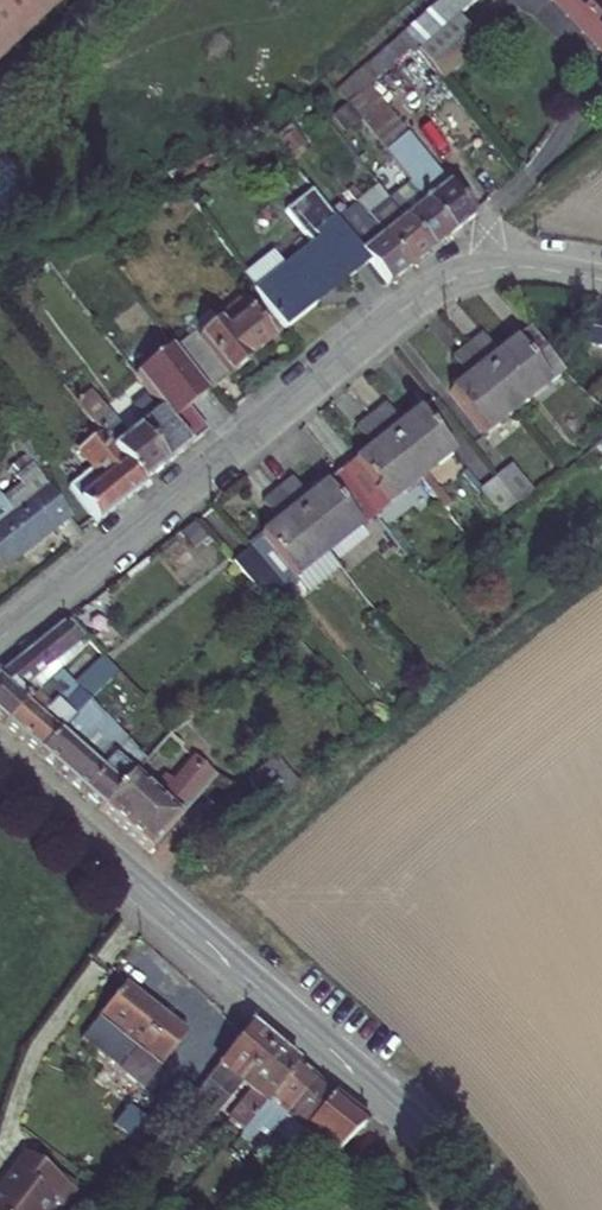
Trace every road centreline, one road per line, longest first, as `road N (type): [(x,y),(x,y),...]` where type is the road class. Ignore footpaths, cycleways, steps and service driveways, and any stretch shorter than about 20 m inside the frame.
road 1 (residential): [(0,640),(435,289),(506,267),(601,281)]
road 2 (secondary): [(0,762),(413,1124)]
road 3 (residential): [(321,1209),(413,1124)]

